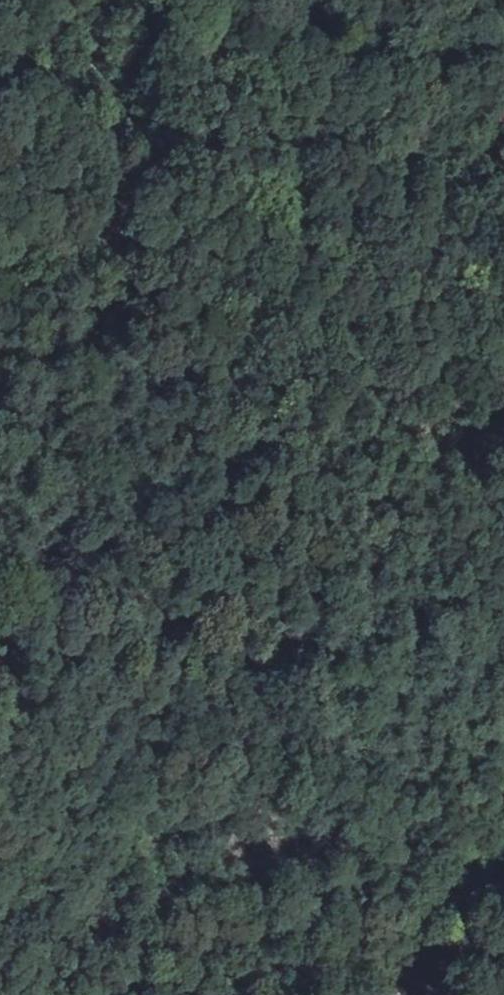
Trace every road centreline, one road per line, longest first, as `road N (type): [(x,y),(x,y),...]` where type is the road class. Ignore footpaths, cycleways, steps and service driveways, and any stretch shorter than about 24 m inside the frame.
road 1 (track): [(151,0),(129,73),(96,90),(96,0)]

